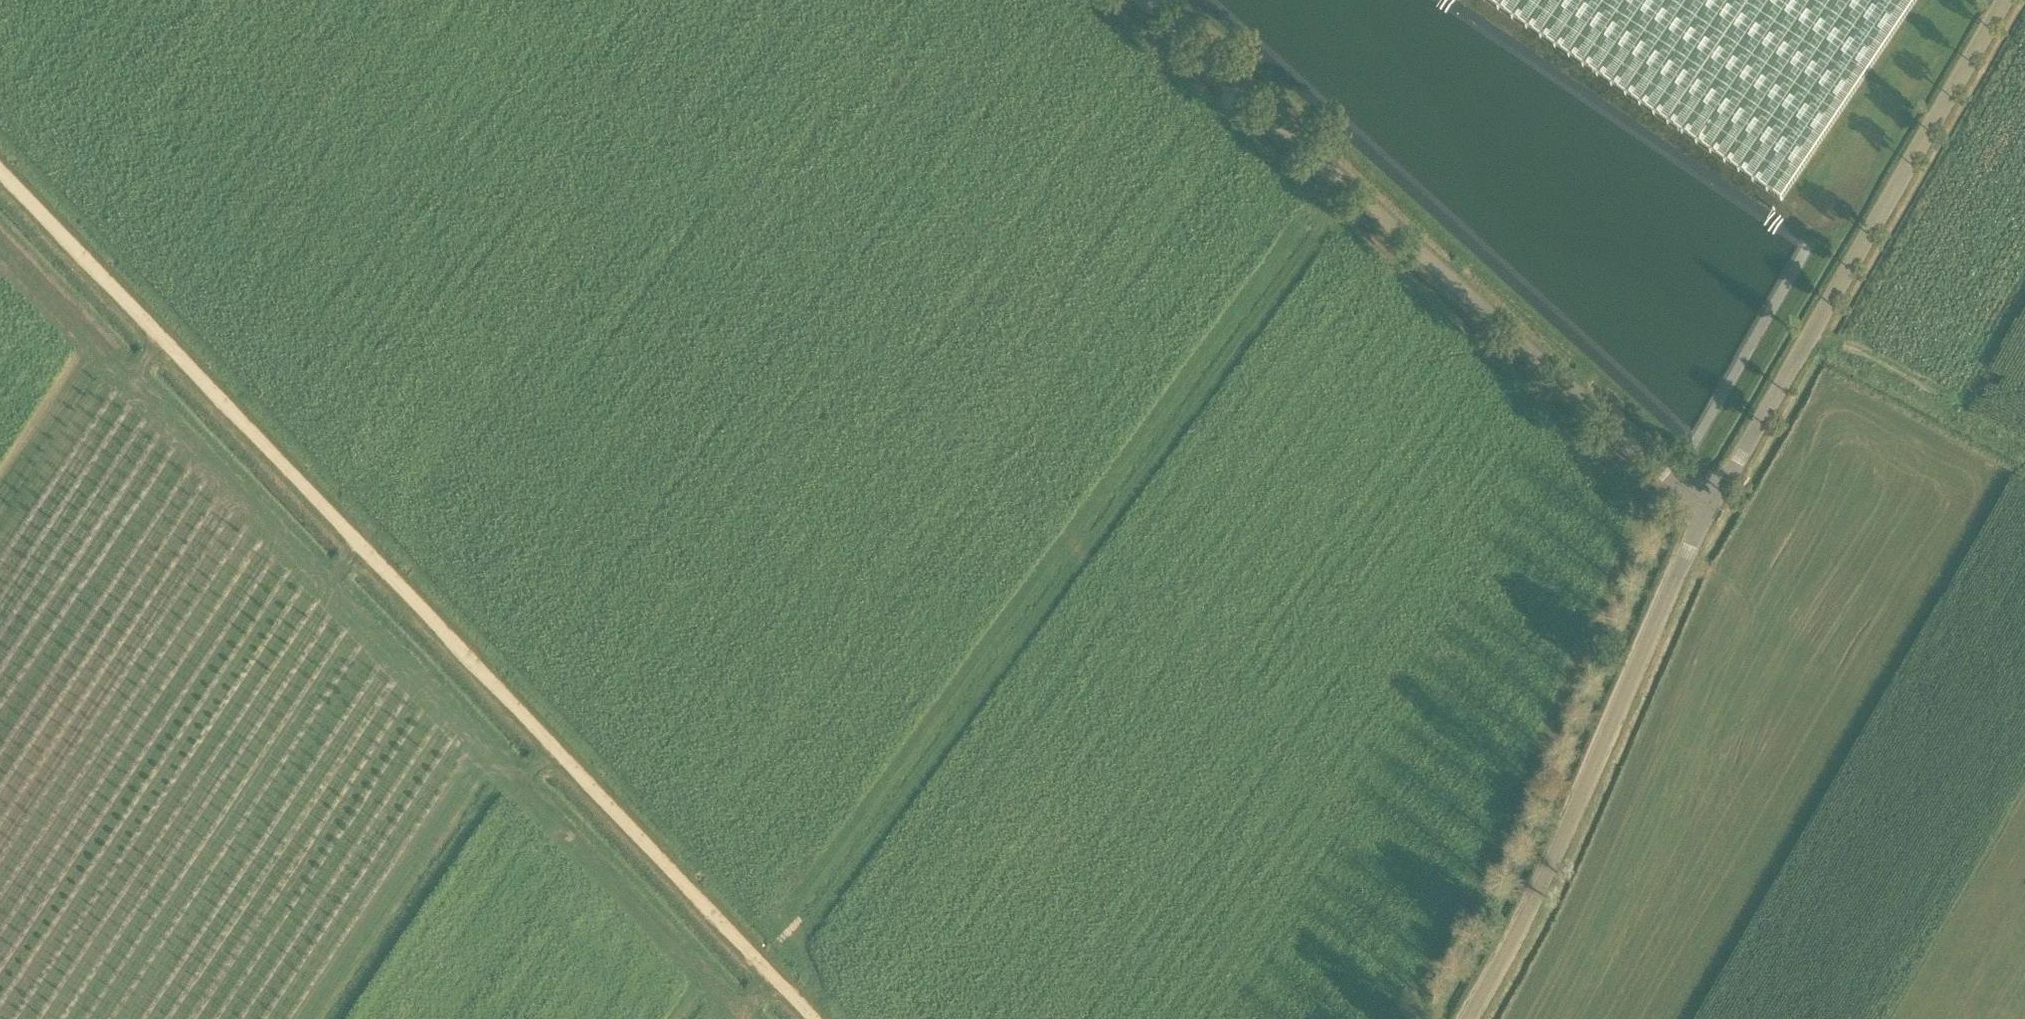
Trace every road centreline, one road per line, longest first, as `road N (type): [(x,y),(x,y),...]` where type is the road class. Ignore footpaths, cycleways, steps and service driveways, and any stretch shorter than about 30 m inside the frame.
road 1 (track): [(814,1018),(0,158)]
road 2 (unclassified): [(1711,504),(1669,480),(1140,0)]
road 3 (unclassified): [(1711,504),(2007,0)]
road 4 (unclassified): [(1469,1018),(1527,917),(1711,504)]

